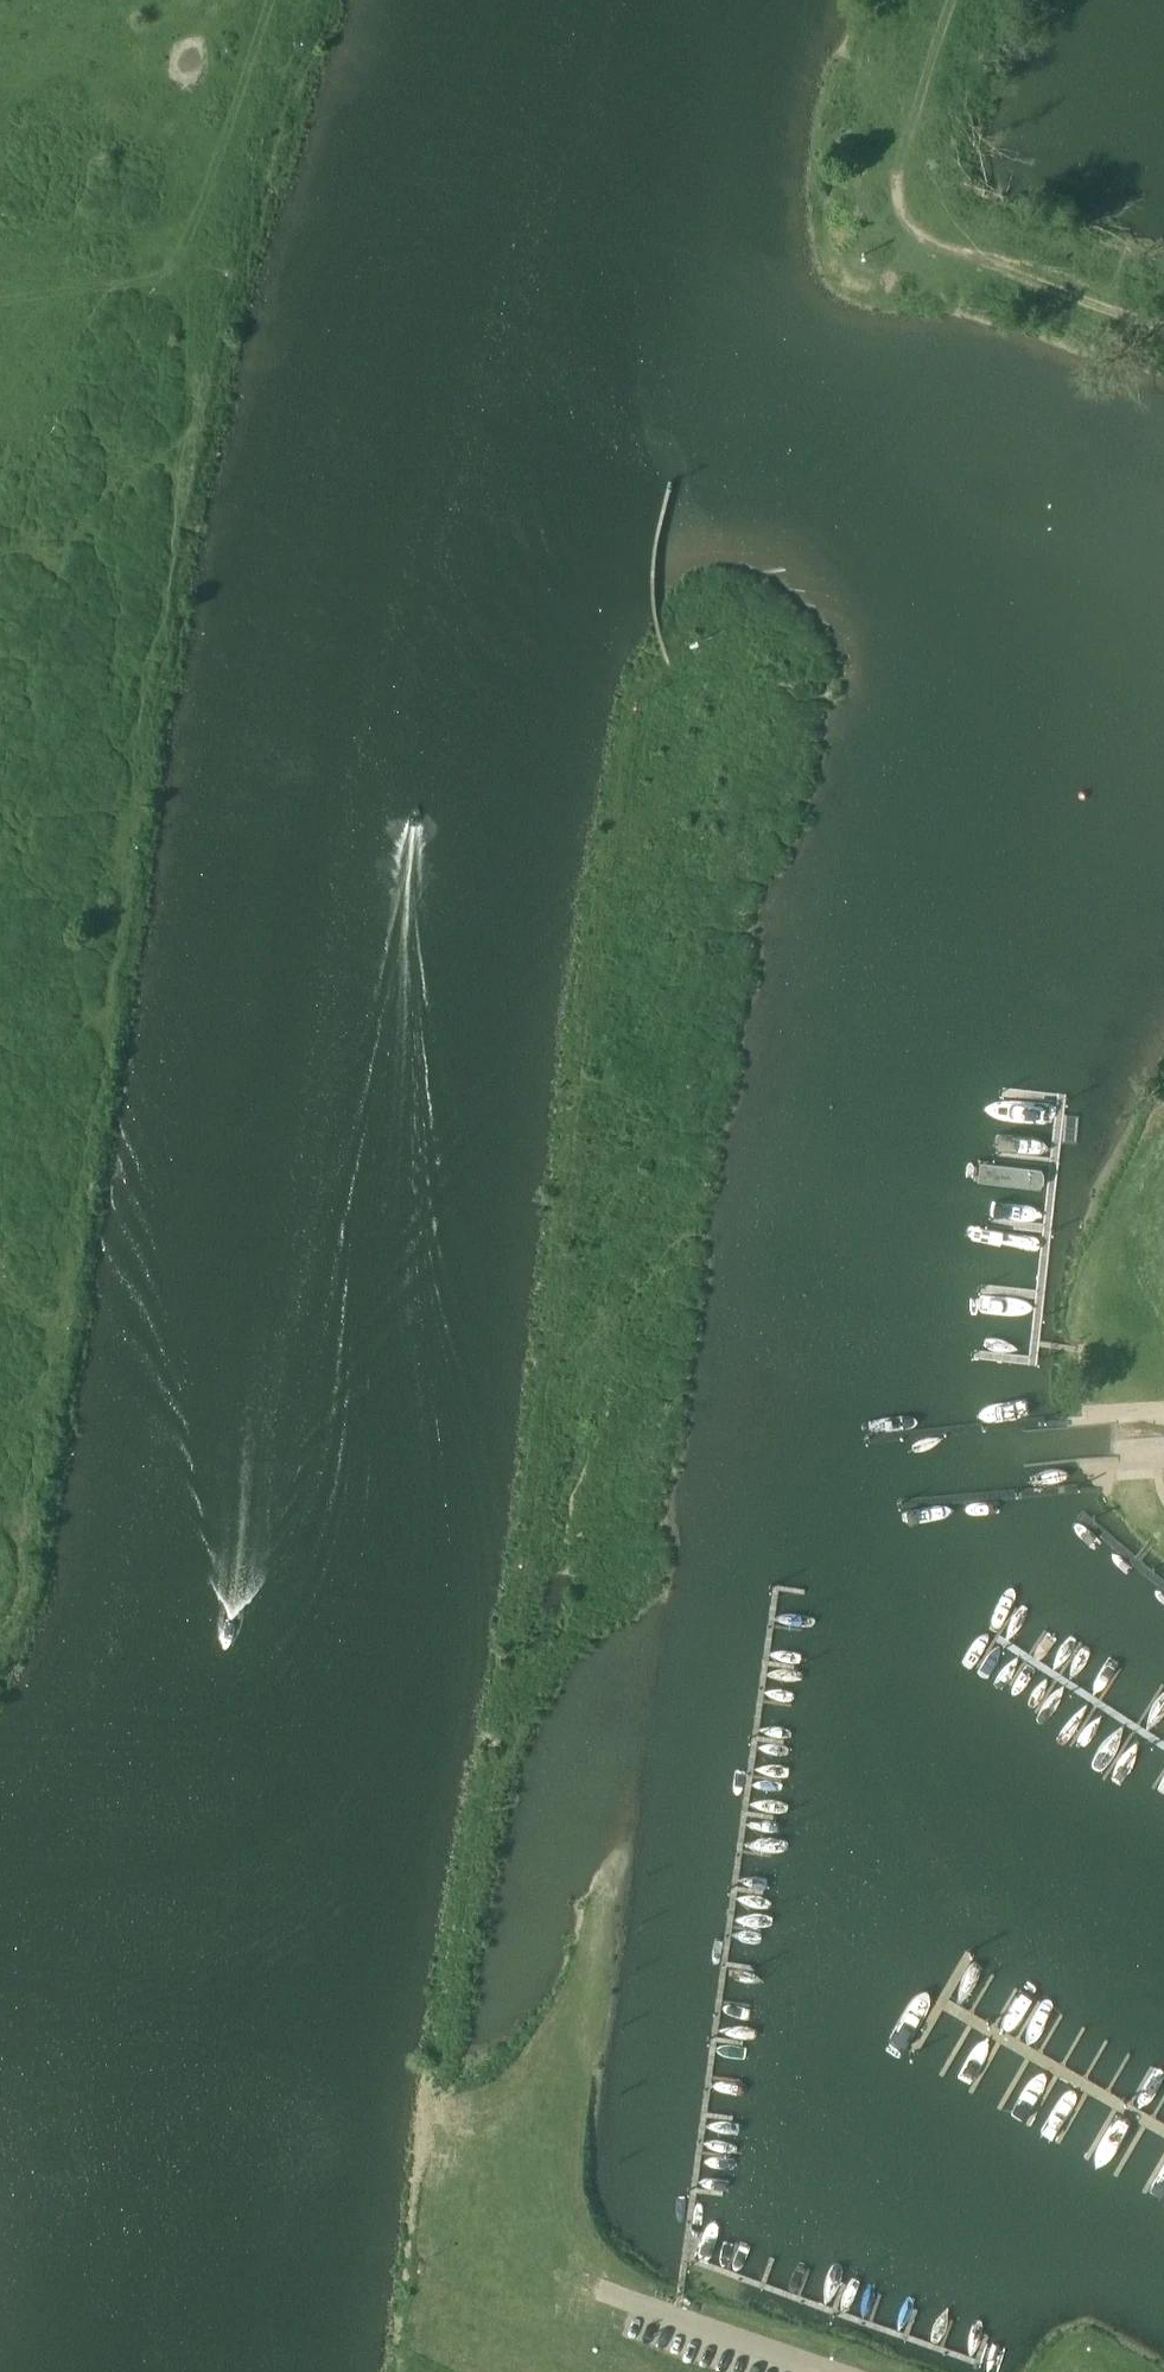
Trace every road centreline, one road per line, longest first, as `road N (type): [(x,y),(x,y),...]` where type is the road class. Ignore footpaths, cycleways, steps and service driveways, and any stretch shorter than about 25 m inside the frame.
road 1 (track): [(1163,324),(1022,266),(943,259),(895,220),(894,178),(946,0)]

